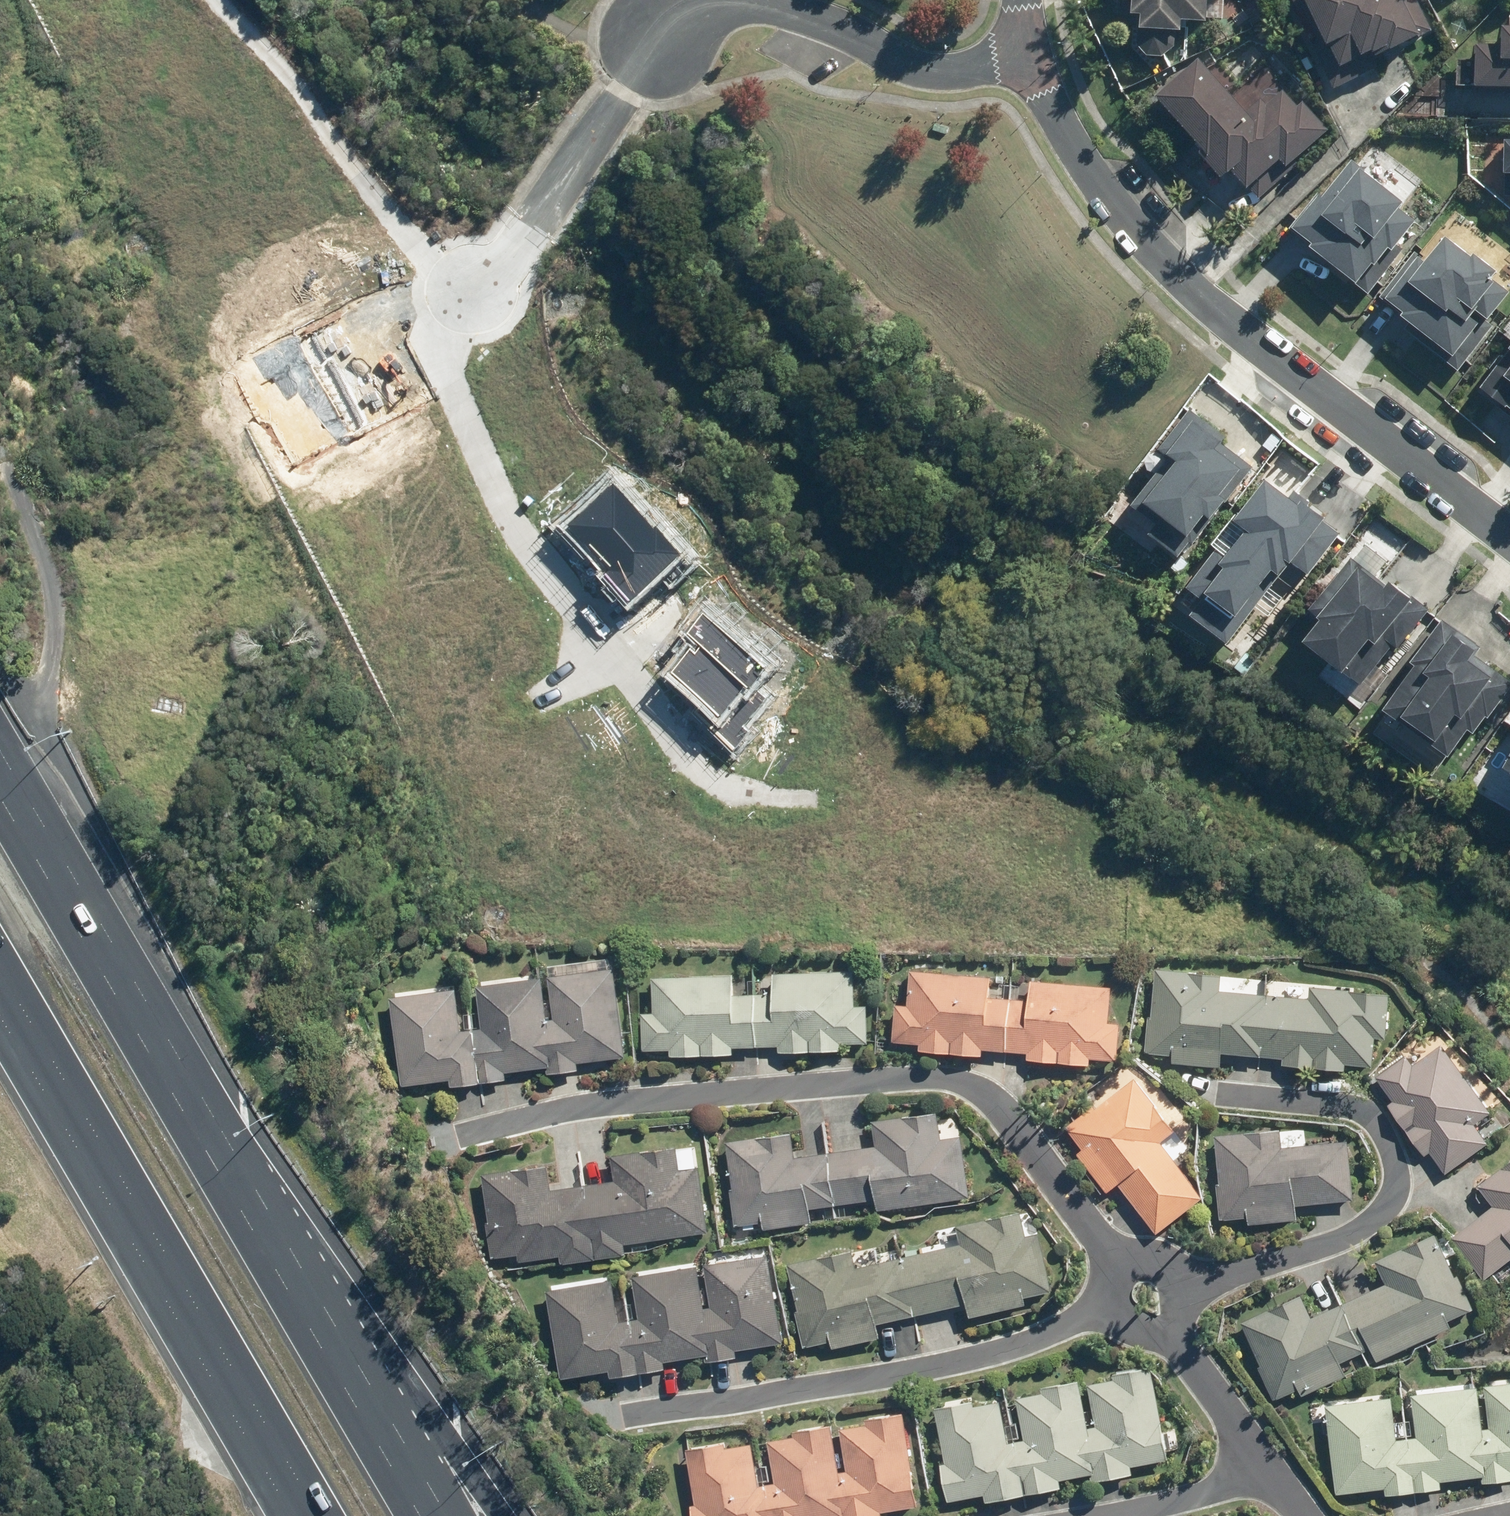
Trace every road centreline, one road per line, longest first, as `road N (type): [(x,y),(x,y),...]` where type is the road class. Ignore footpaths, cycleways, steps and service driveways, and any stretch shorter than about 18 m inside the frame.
road 1 (residential): [(1509,537),(1223,321),(1181,278),(1121,212),(1062,126),(1029,54)]
road 2 (motorway): [(0,766),(339,1318)]
road 3 (motorway): [(303,1515),(0,995)]
road 4 (residential): [(435,1143),(656,1097),(959,1079)]
road 5 (residential): [(619,1418),(885,1380),(1019,1349),(1108,1311)]
road 6 (residential): [(1205,1095),(1333,1097),(1370,1119),(1394,1162),(1386,1203),(1348,1235),(1183,1285)]
road 7 (residential): [(662,36),(699,15),(760,5),(827,22),(934,72),(1029,54)]
road 8 (residential): [(225,0),(420,241),(445,313)]
road 9 (residential): [(445,313),(481,459),(604,652)]
road 10 (residential): [(662,36),(508,265),(445,313)]
road 11 (track): [(29,814),(47,661),(28,580),(0,520)]
road 12 (residential): [(604,652),(683,753),(729,785),(810,792)]
road 13 (residential): [(959,1079),(1004,1104),(1121,1264)]
road 14 (motorway): [(339,1318),(485,1515)]
road 15 (motorway): [(339,1318),(449,1515)]
road 16 (residential): [(1105,1515),(1201,1495),(1262,1465)]
road 17 (residential): [(1167,1329),(1262,1465)]

